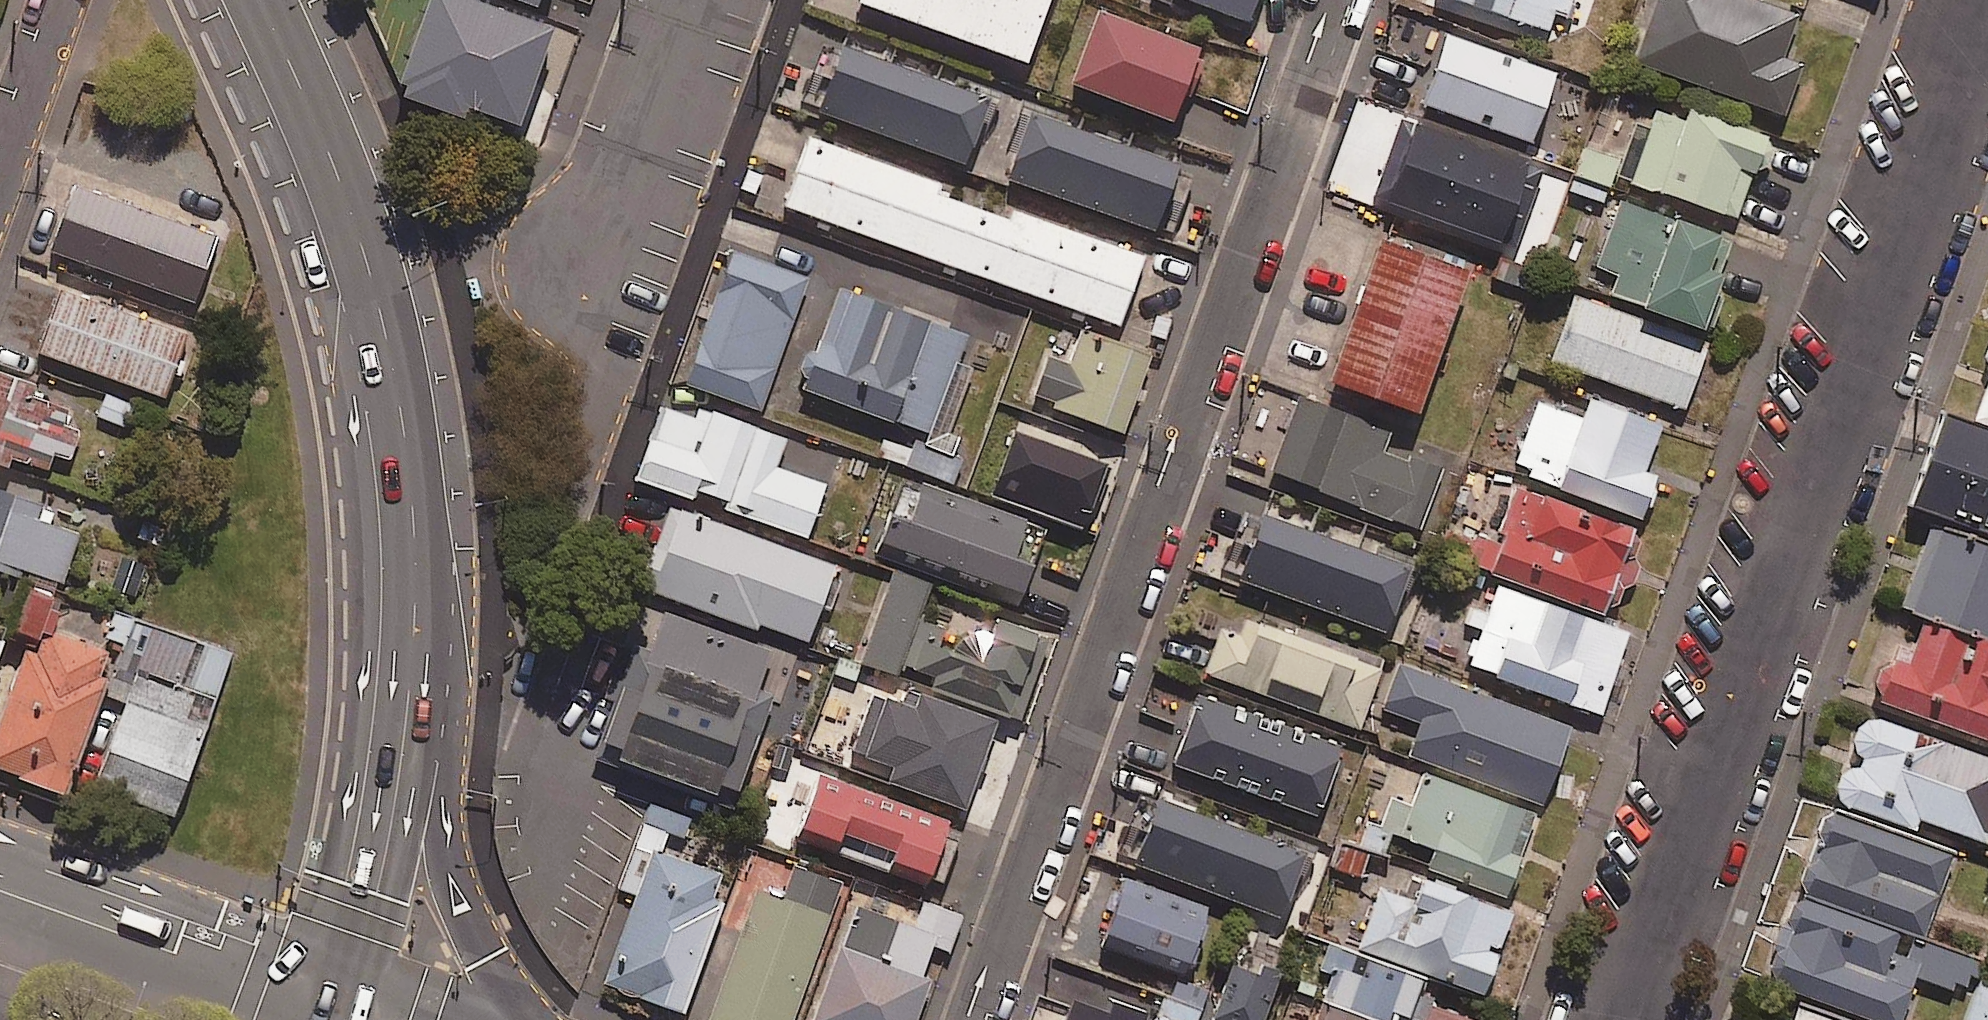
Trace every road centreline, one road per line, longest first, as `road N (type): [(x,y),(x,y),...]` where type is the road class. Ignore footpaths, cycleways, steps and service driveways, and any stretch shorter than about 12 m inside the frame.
road 1 (residential): [(1986,0),(1622,1019)]
road 2 (residential): [(975,1019),(1338,0)]
road 3 (trunk): [(253,0),(335,191),(373,312),(407,544),(402,689)]
road 4 (trunk): [(402,689),(462,899),(501,985),(528,1019)]
road 5 (secondary): [(332,1007),(0,889)]
road 6 (trunk): [(402,689),(396,757),(332,1007)]
road 7 (residential): [(595,267),(691,0)]
road 8 (residential): [(69,0),(0,194)]

